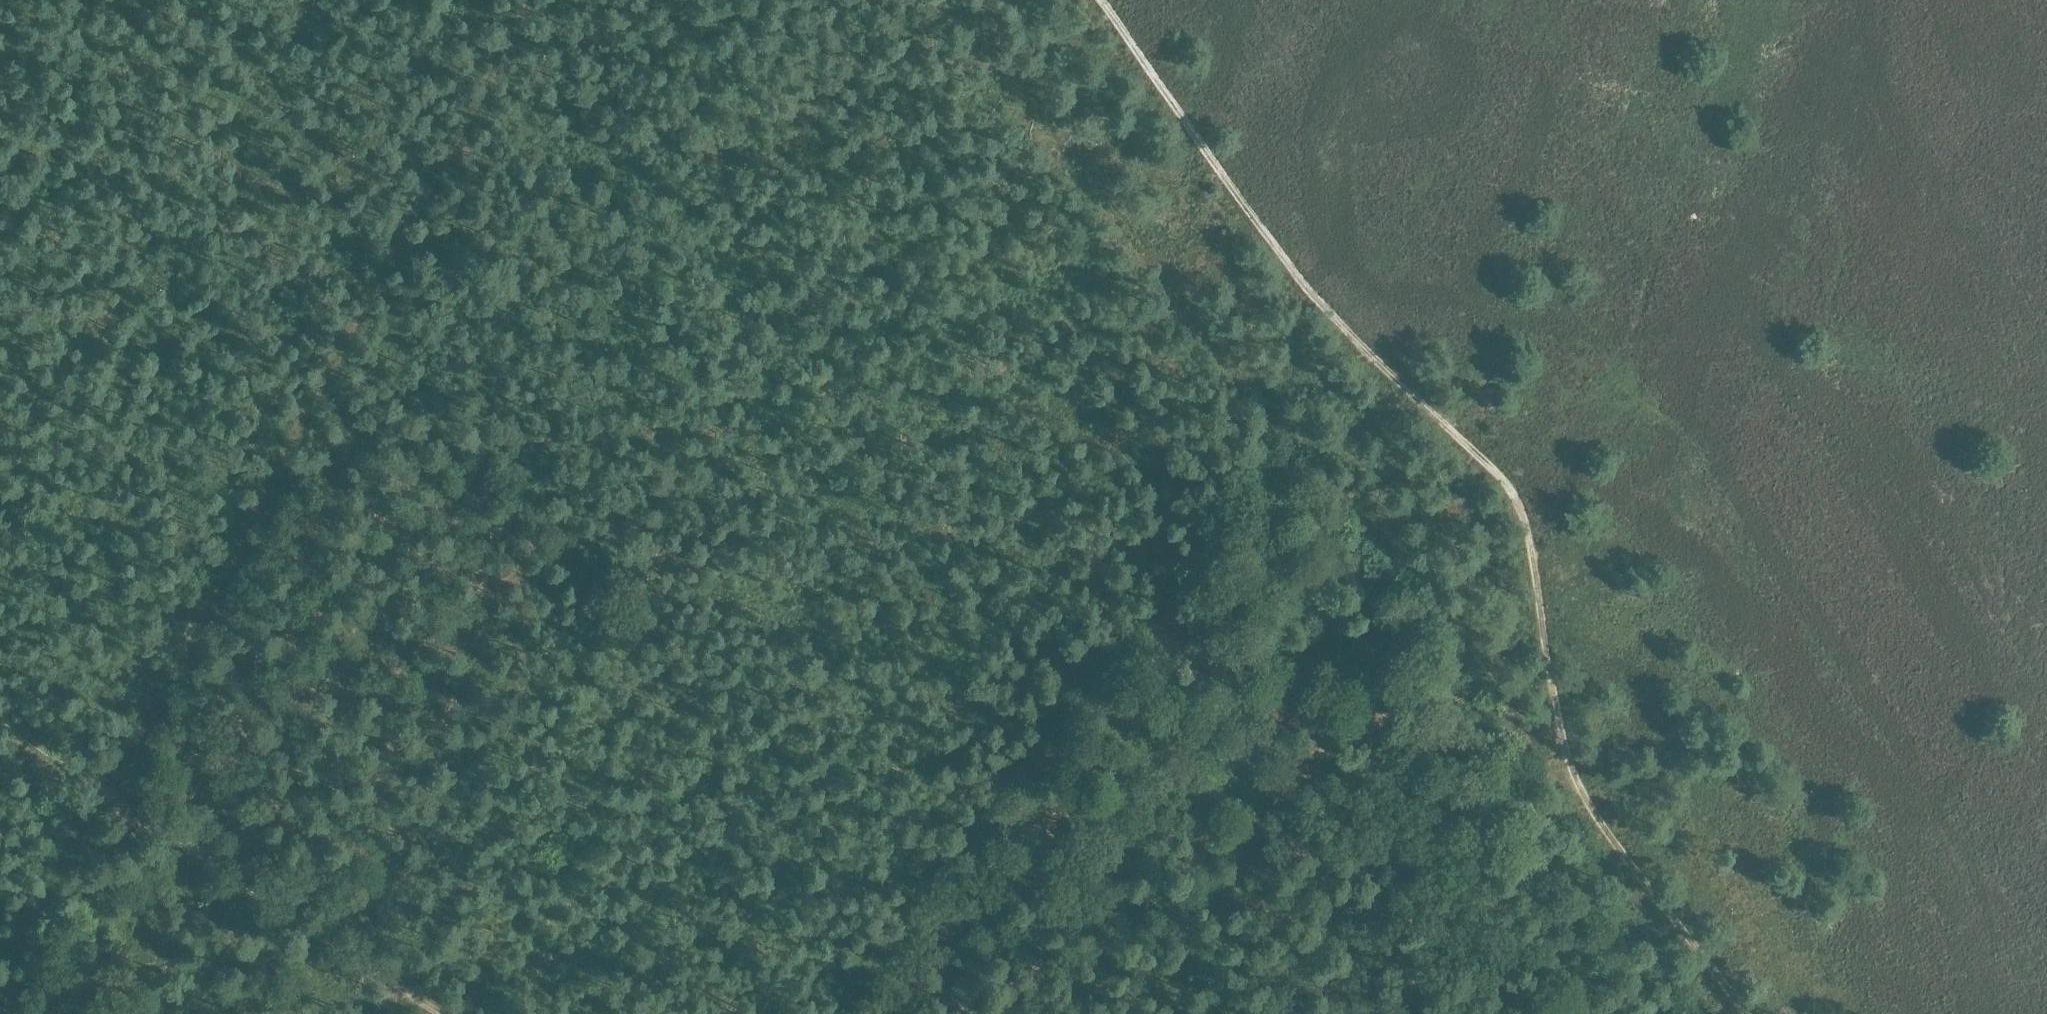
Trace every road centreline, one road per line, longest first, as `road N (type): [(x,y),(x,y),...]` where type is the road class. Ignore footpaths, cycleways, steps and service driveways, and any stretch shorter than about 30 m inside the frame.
road 1 (track): [(1111,0),(1315,295),(1499,475),(1526,531),(1557,753),(1579,807),(1740,1013)]

